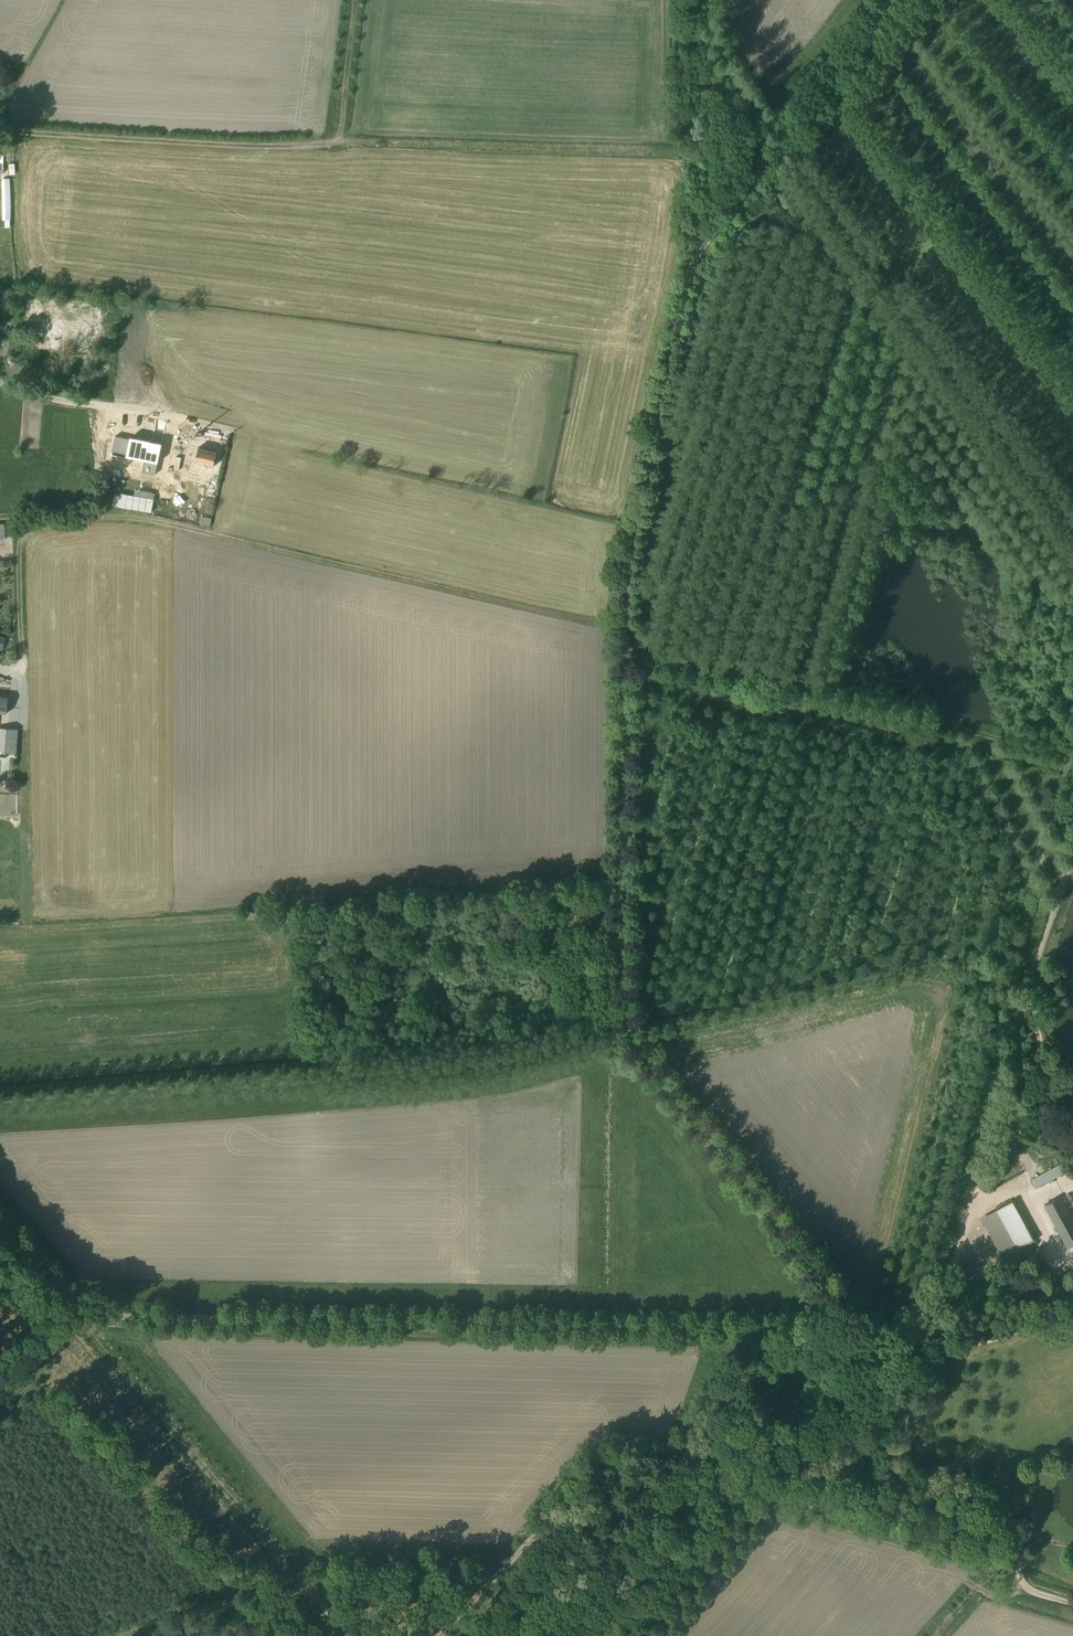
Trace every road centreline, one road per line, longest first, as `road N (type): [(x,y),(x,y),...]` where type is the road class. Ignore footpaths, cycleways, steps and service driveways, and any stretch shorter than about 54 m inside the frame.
road 1 (track): [(750,195),(690,264),(654,433),(632,634),(624,1002),(654,1077),(867,1330)]
road 2 (track): [(0,1229),(74,1316),(881,1333)]
road 3 (track): [(0,671),(20,676),(23,532),(108,516),(632,634)]
road 4 (track): [(0,132),(268,147),(340,142),(356,0)]
road 5 (track): [(901,1338),(655,1635)]
road 6 (track): [(909,1340),(955,1259),(973,1206),(977,1147),(1032,982)]
road 7 (track): [(916,1341),(889,1450),(1011,1536),(1024,1586),(1072,1604)]
road 8 (track): [(230,431),(542,503)]
road 9 (track): [(74,1316),(268,1547)]
road 10 (track): [(687,0),(683,158),(690,264)]
road 11 (track): [(1072,868),(1032,982),(1043,1064),(1072,1113)]
road 12 (track): [(20,676),(29,920)]
road 13 (residential): [(0,381),(57,401),(230,431)]
road 14 (track): [(973,1206),(1014,1186),(1057,1271),(1072,1262)]
road 15 (track): [(74,1316),(0,1417)]

